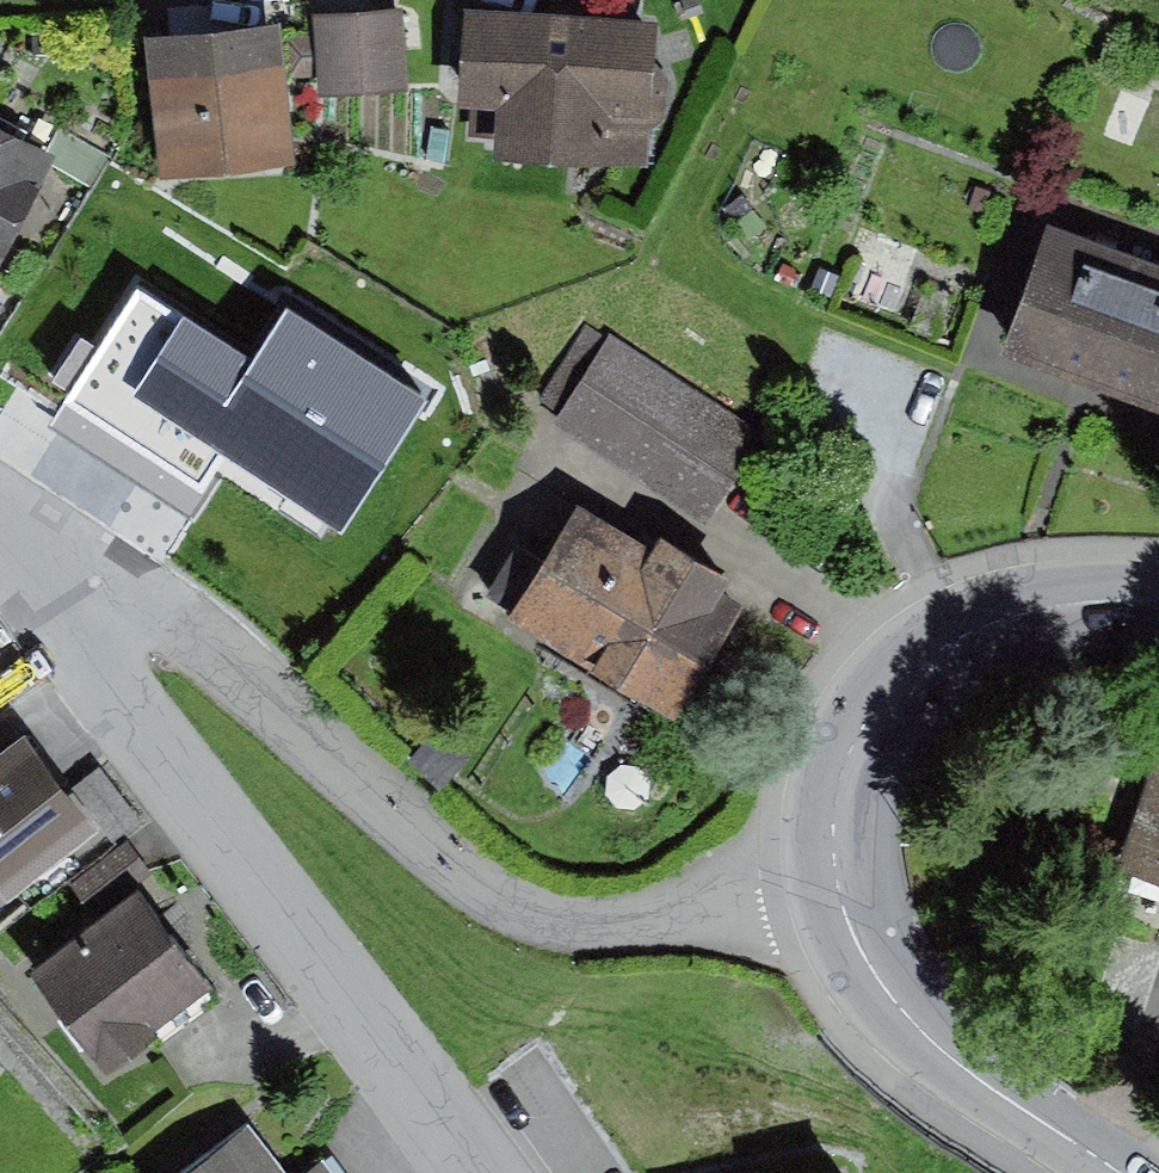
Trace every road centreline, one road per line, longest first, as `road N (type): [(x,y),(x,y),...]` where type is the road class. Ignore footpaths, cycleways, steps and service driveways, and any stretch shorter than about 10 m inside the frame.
road 1 (residential): [(0,497),(195,631),(450,868),(513,910),(573,925),(647,928),(837,879)]
road 2 (residential): [(496,1172),(0,565)]
road 3 (secondary): [(1158,601),(1037,610),(950,643),(909,672),(874,710),(844,763),(833,816),(837,879)]
road 4 (secondary): [(837,879),(870,969),(918,1028),(992,1090),(1121,1172)]

